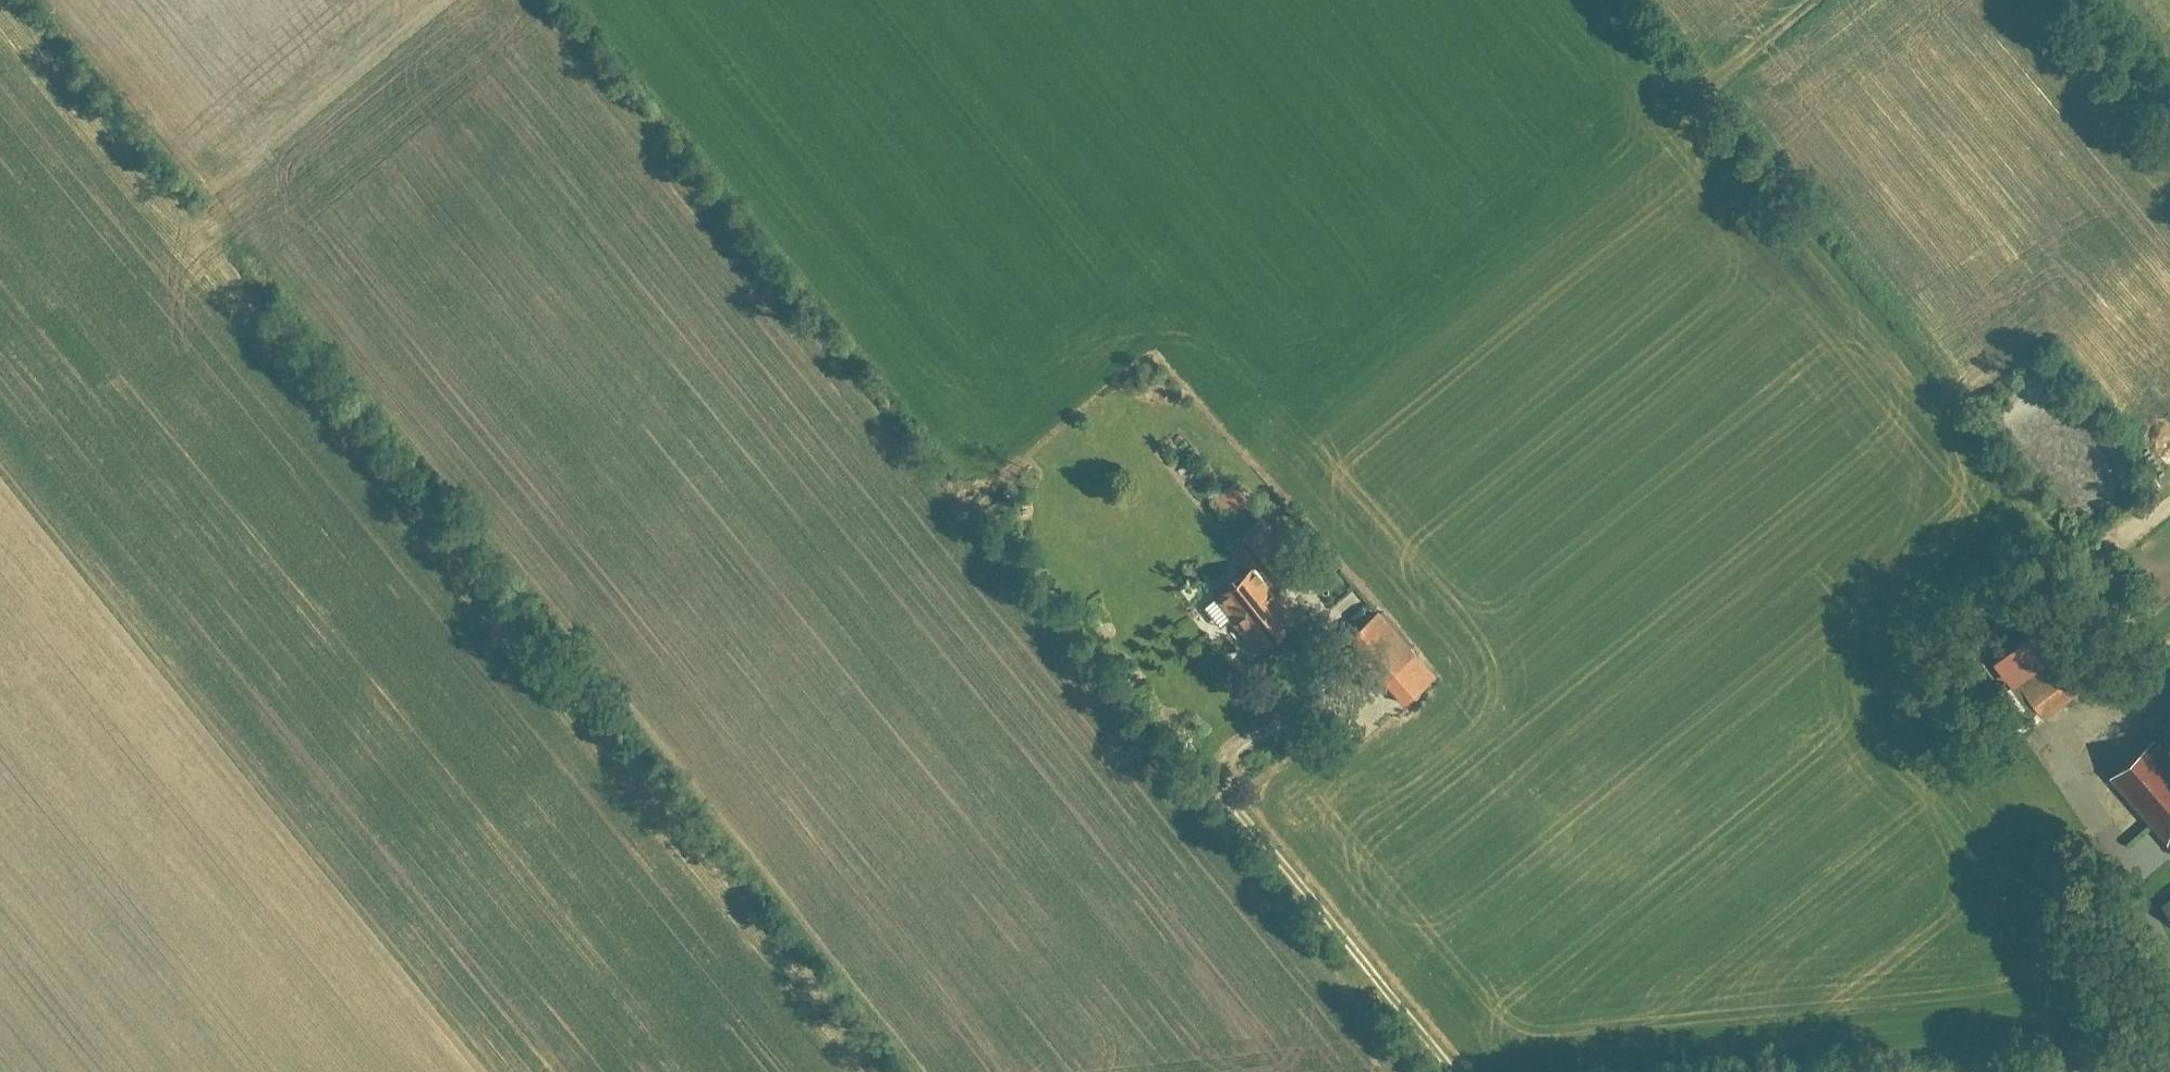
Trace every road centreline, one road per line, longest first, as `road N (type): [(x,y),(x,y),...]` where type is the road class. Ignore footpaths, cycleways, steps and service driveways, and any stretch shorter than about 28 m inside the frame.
road 1 (track): [(1452,1071),(1225,790),(1237,752),(1368,688),(1316,600)]
road 2 (track): [(2169,509),(2085,561),(2147,687),(2109,721)]
road 3 (residential): [(2169,109),(2083,0)]
road 4 (residential): [(2169,1057),(2032,1071)]

